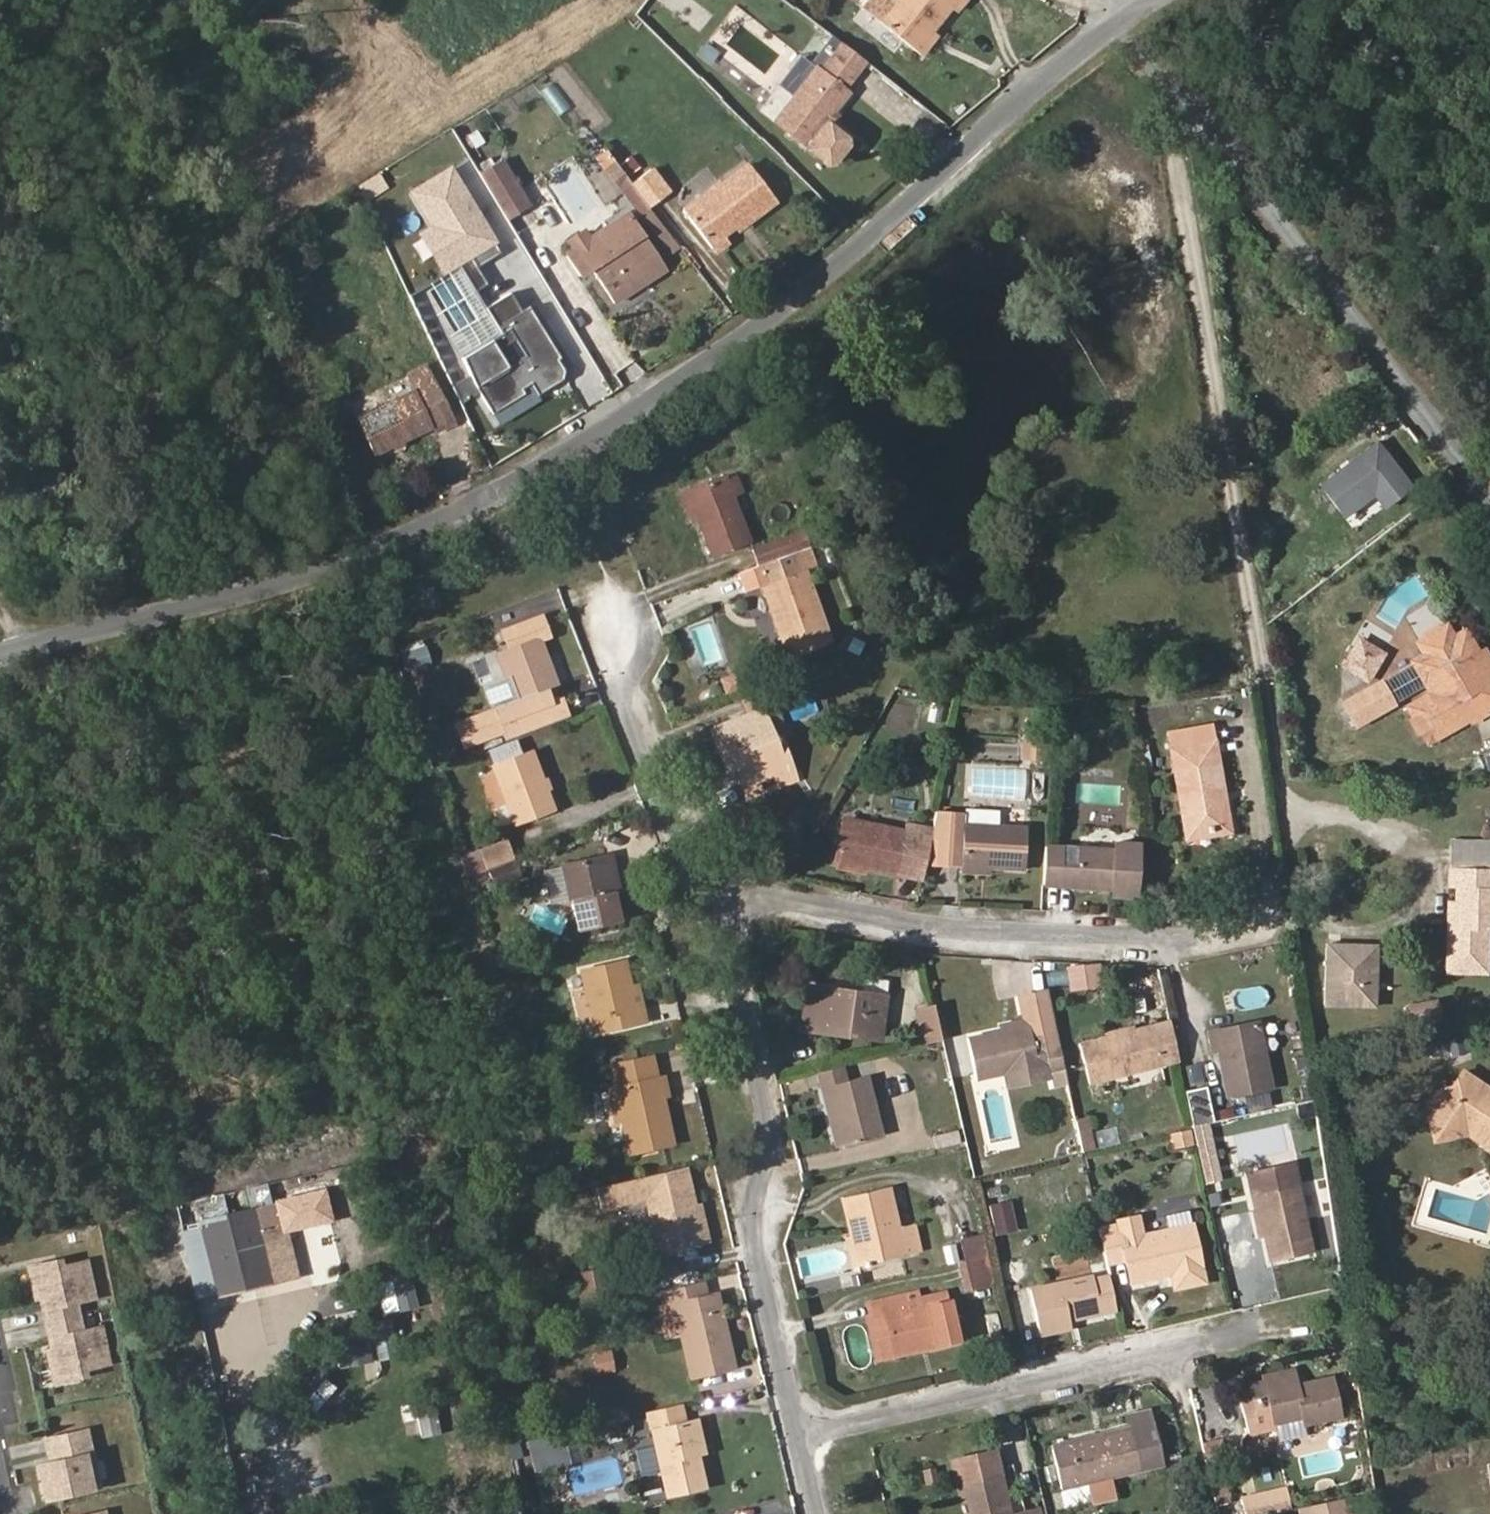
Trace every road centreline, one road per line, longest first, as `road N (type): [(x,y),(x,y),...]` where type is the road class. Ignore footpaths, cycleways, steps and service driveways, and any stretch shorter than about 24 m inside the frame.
road 1 (residential): [(1123,18),(769,326),(570,449),(246,580),(0,658)]
road 2 (residential): [(1489,502),(1123,18)]
road 3 (residential): [(798,1433),(756,1253),(769,1107),(718,906)]
road 4 (residential): [(718,906),(1148,943),(1235,936)]
road 5 (residential): [(1251,1330),(798,1433)]
road 6 (residential): [(718,906),(613,580)]

